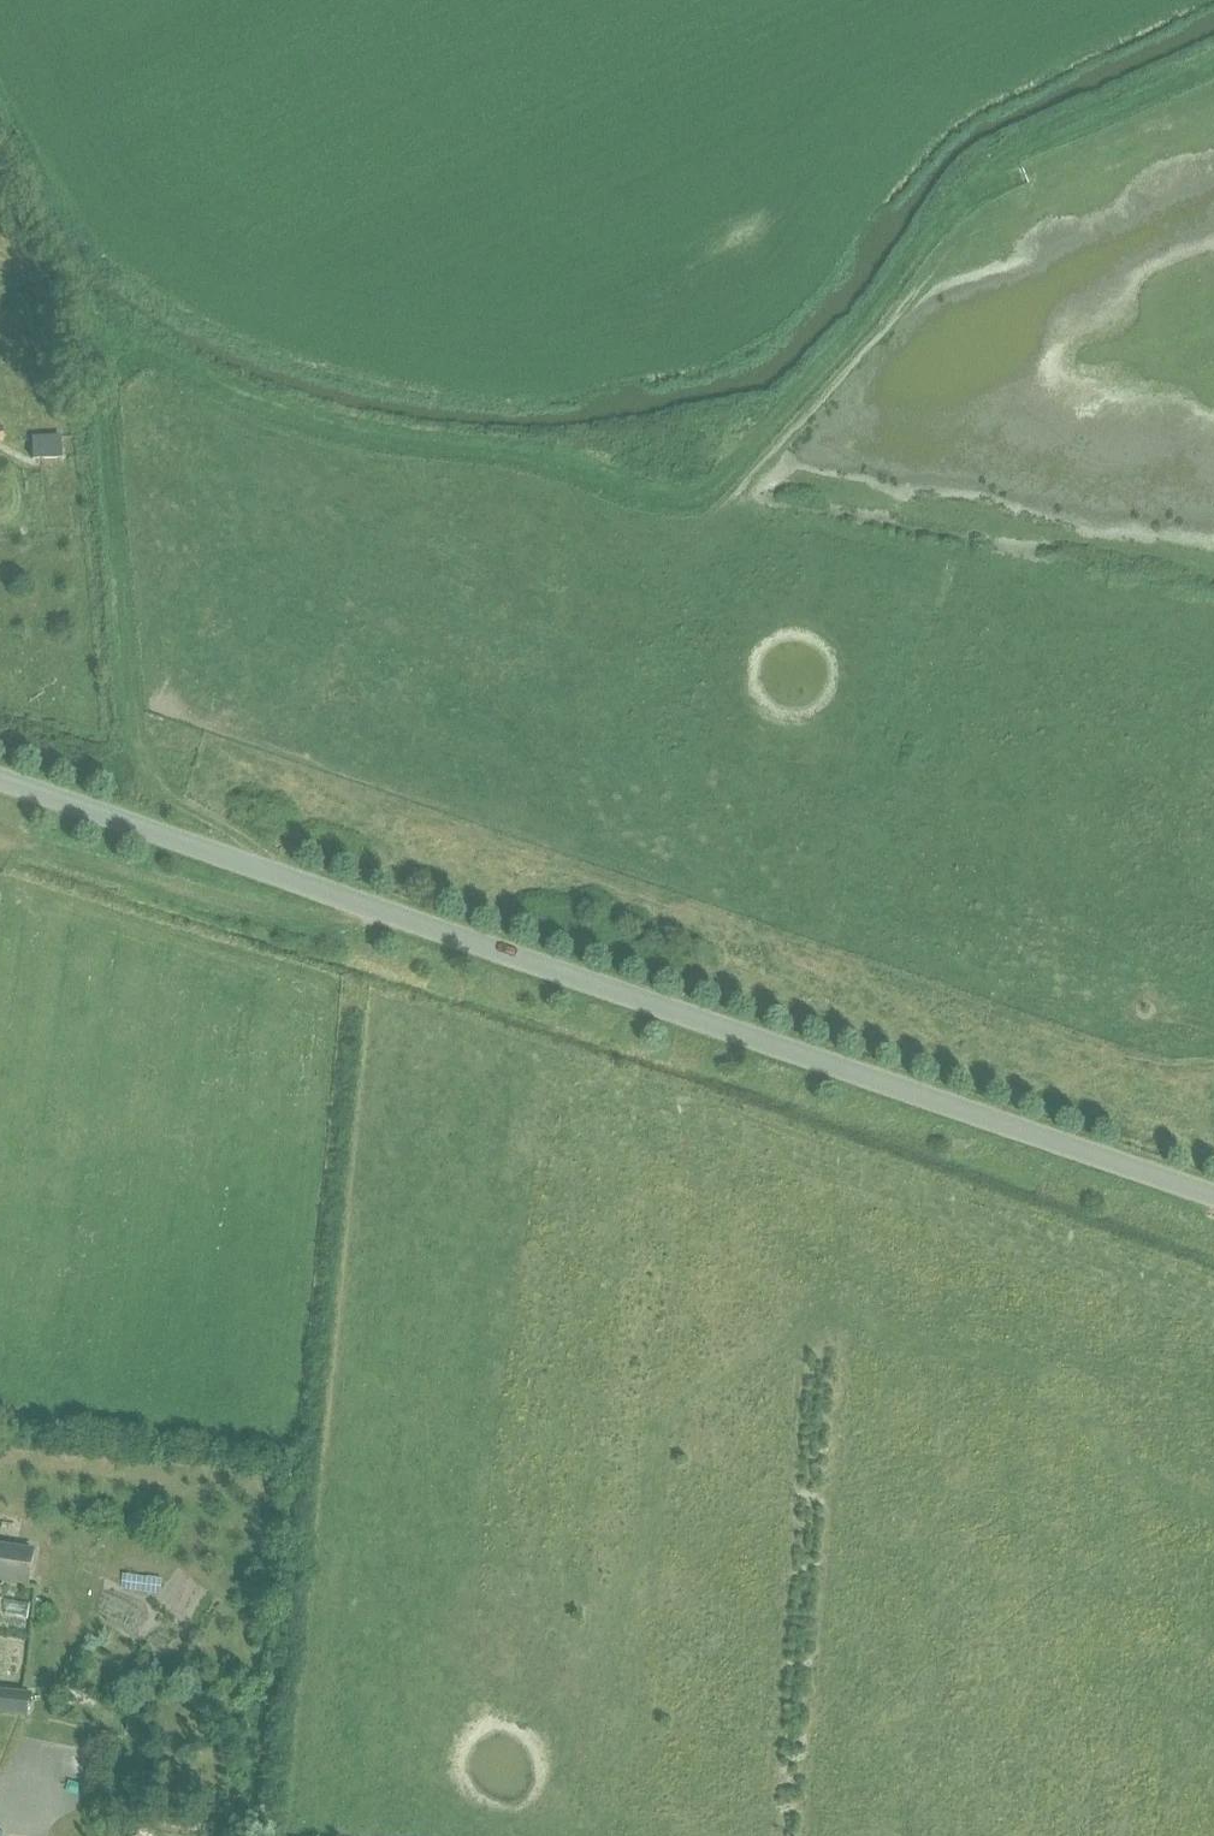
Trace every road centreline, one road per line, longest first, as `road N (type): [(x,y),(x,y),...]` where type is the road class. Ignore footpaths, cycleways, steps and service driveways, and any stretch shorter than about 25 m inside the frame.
road 1 (unclassified): [(1213,1197),(0,781)]

